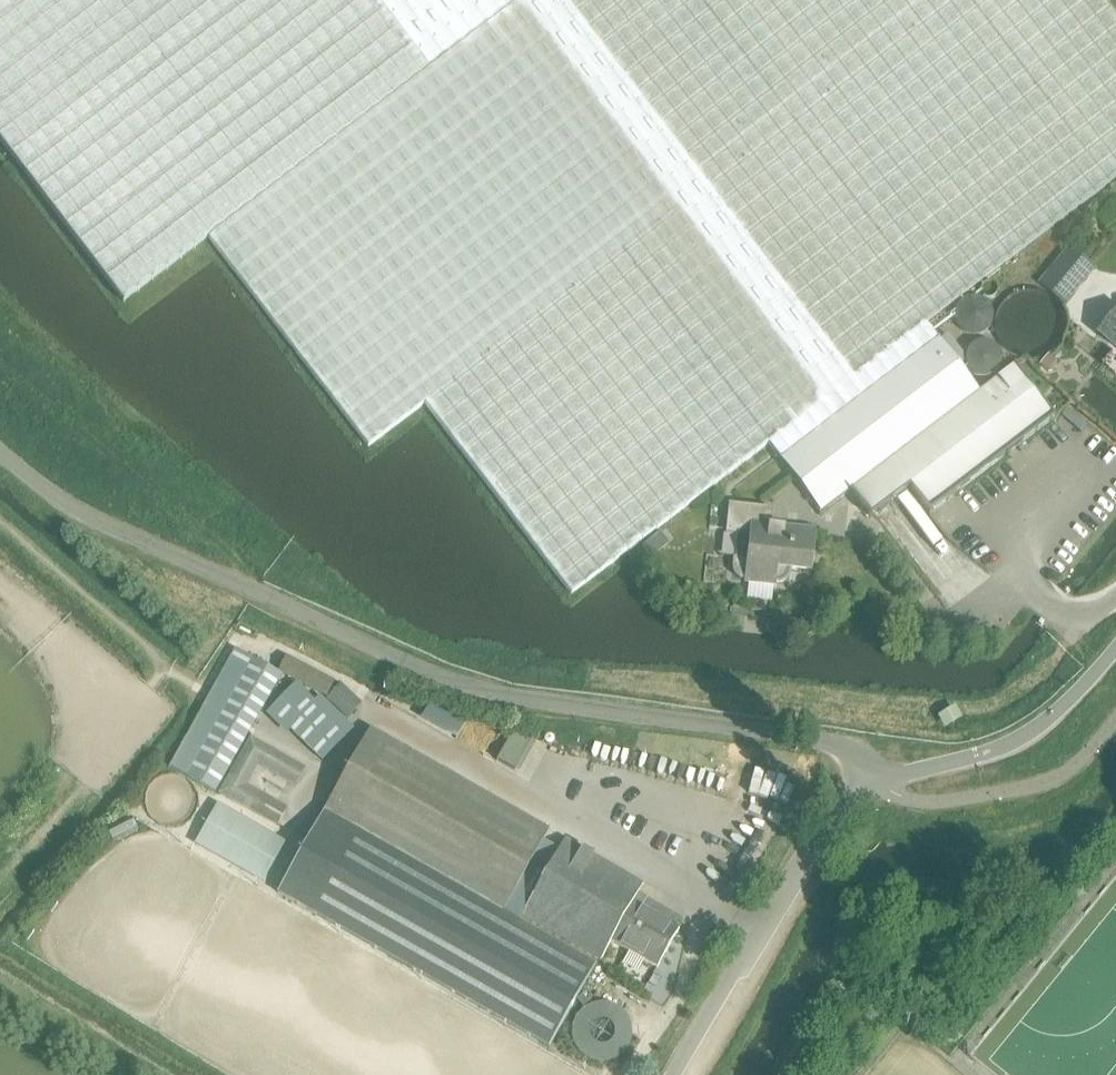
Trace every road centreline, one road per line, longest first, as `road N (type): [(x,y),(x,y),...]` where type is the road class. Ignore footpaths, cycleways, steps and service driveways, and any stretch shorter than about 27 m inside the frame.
road 1 (unclassified): [(0,446),(69,506),(481,695),(834,744),(876,781)]
road 2 (track): [(263,596),(245,536),(0,326)]
road 3 (unclassified): [(675,1074),(805,859),(837,814),(876,781)]
road 4 (unclassified): [(1115,647),(1036,729),(995,752),(876,781)]

